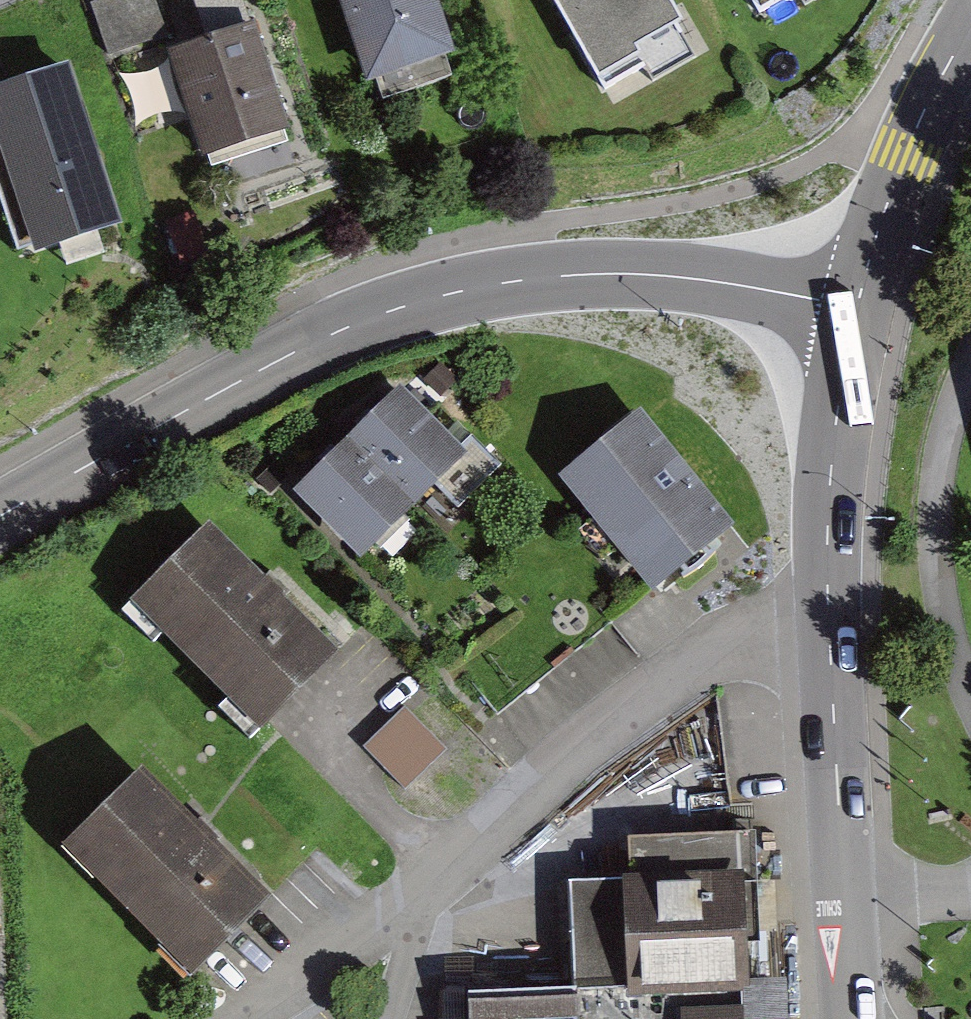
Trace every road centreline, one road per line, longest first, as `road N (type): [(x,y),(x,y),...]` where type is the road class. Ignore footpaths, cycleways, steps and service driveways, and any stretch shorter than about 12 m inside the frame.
road 1 (tertiary): [(0,518),(312,344),(453,293),(533,279),(669,278),(855,312)]
road 2 (tertiary): [(855,312),(832,432),(827,533),(844,904)]
road 3 (tertiary): [(970,30),(906,153),(855,312)]
road 4 (residential): [(844,904),(970,893)]

